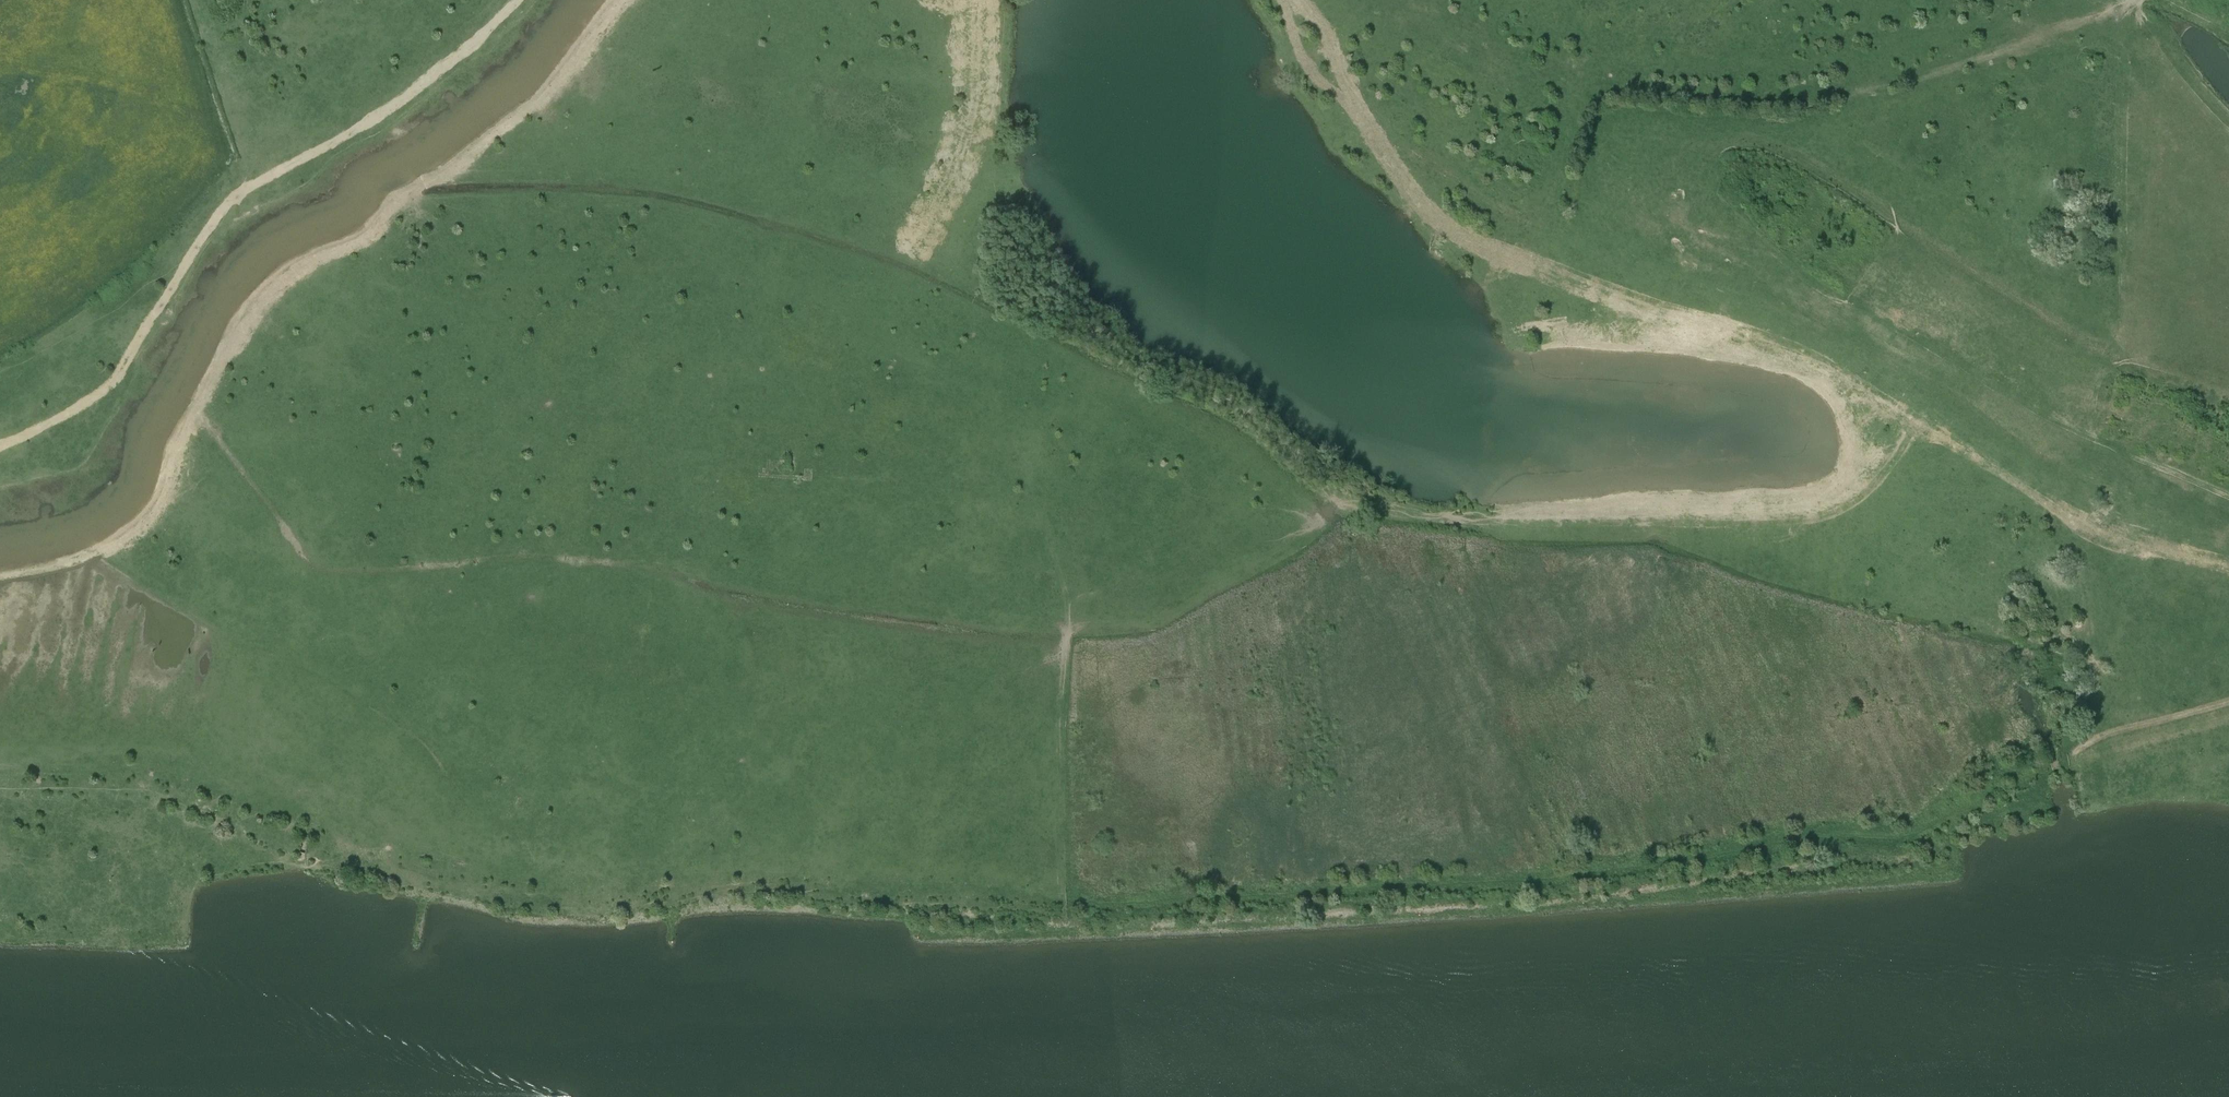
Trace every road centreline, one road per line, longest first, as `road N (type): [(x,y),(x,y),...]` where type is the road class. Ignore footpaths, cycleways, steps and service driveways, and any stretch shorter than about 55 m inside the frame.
road 1 (track): [(1300,0),(1575,92),(1703,99),(1988,58),(2138,0)]
road 2 (track): [(2228,702),(2088,741),(2067,758)]

